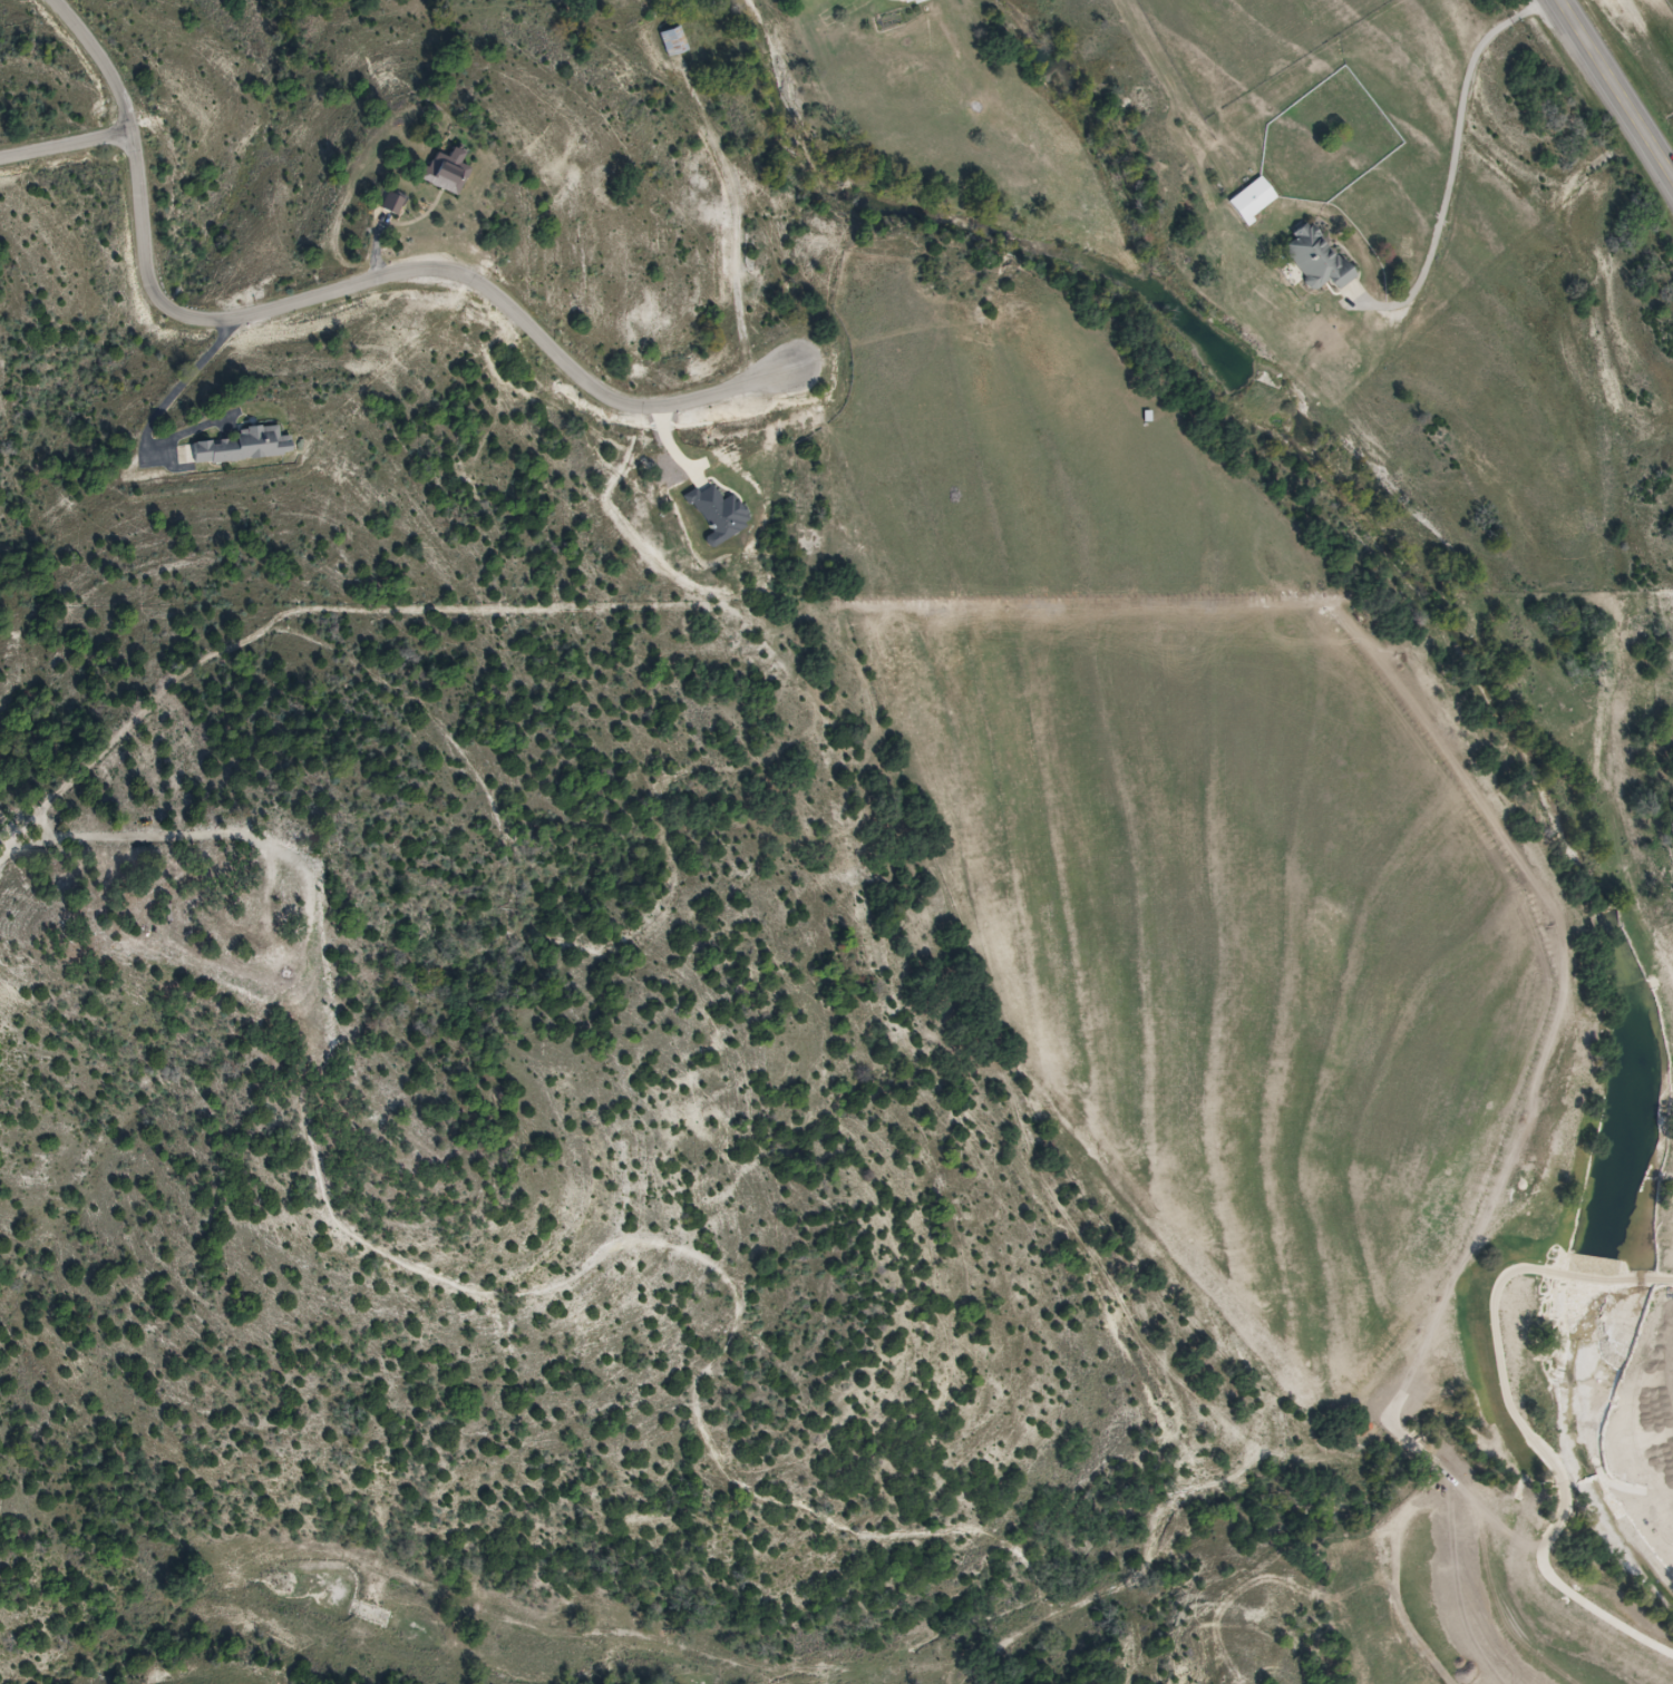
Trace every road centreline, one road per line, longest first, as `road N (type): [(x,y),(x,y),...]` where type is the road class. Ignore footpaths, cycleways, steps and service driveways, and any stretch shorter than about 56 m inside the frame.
road 1 (residential): [(58,0),(134,119),(154,285),(181,322),(302,315),(368,286),(454,280),(493,294),(544,330),(626,405),(722,399),(811,374)]
road 2 (trunk): [(1672,179),(1563,0)]
road 3 (residential): [(137,138),(0,166)]

